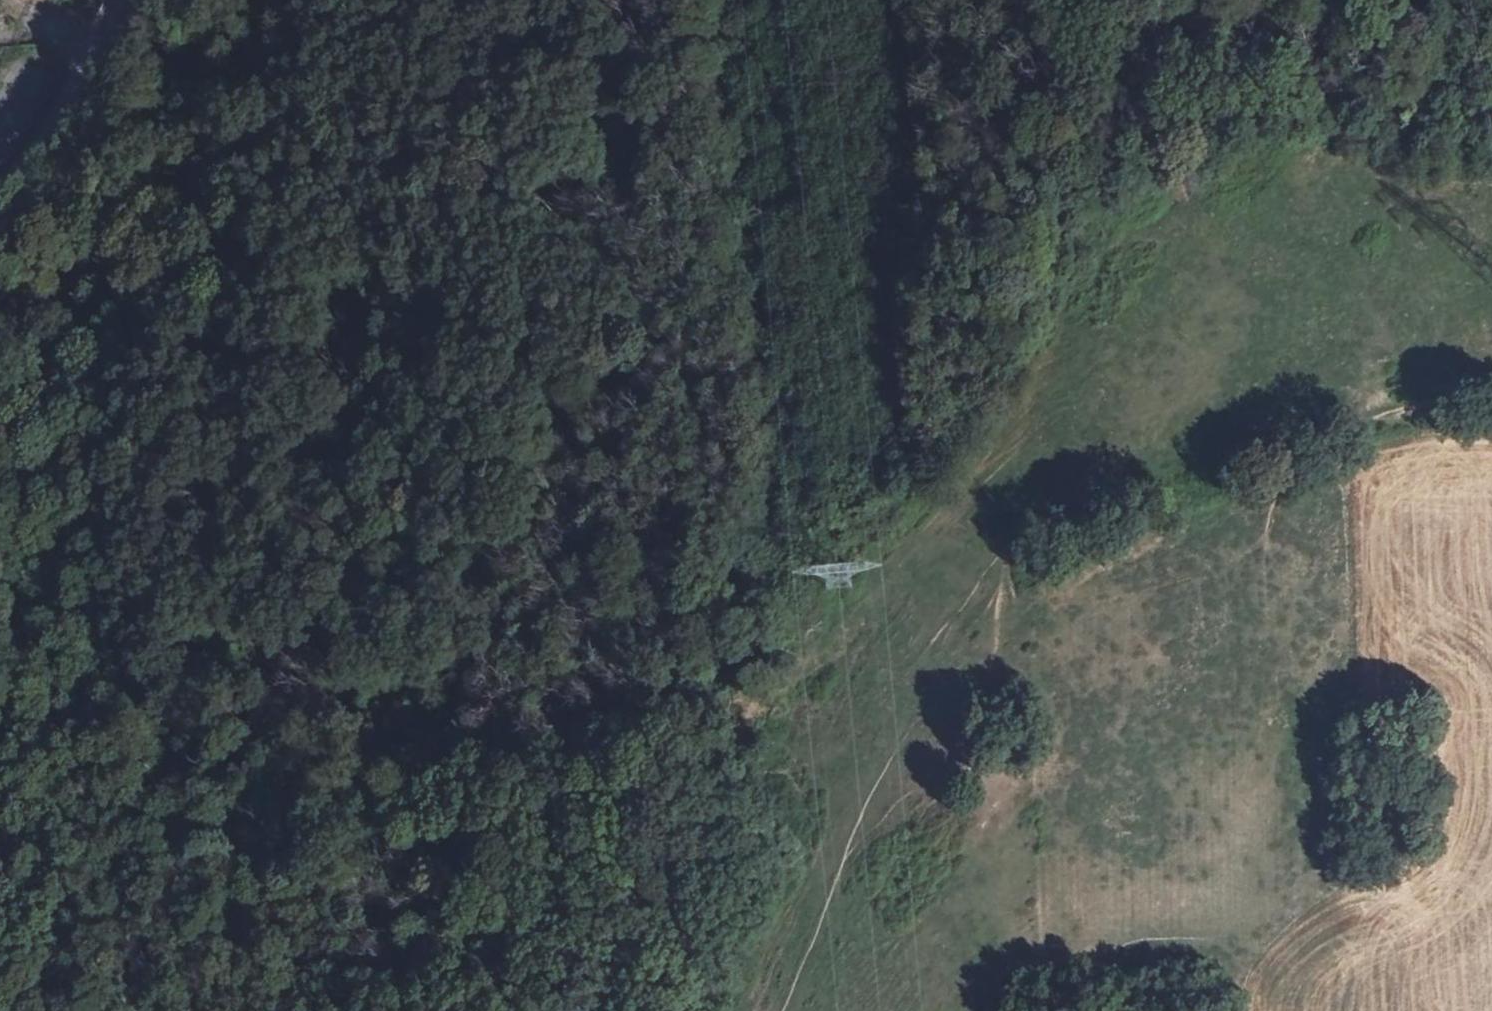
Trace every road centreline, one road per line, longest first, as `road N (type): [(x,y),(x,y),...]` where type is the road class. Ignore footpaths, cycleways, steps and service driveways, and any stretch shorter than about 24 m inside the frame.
road 1 (residential): [(132,0),(0,222)]

